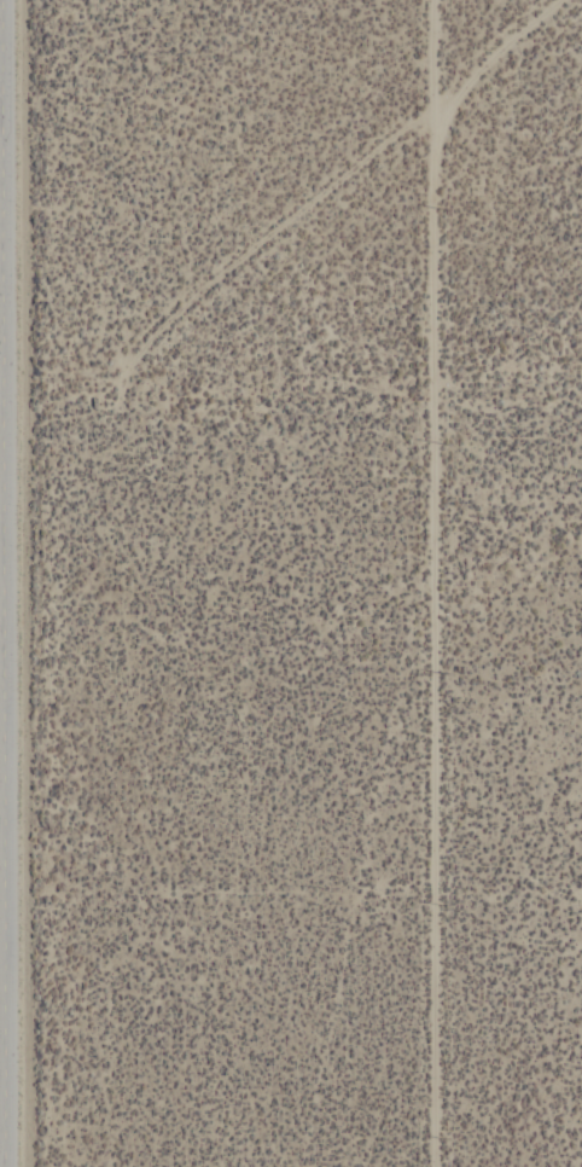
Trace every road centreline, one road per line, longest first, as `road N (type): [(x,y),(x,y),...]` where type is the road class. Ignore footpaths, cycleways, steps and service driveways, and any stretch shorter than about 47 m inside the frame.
road 1 (track): [(441,1166),(440,0)]
road 2 (tertiary): [(10,0),(10,1166)]

